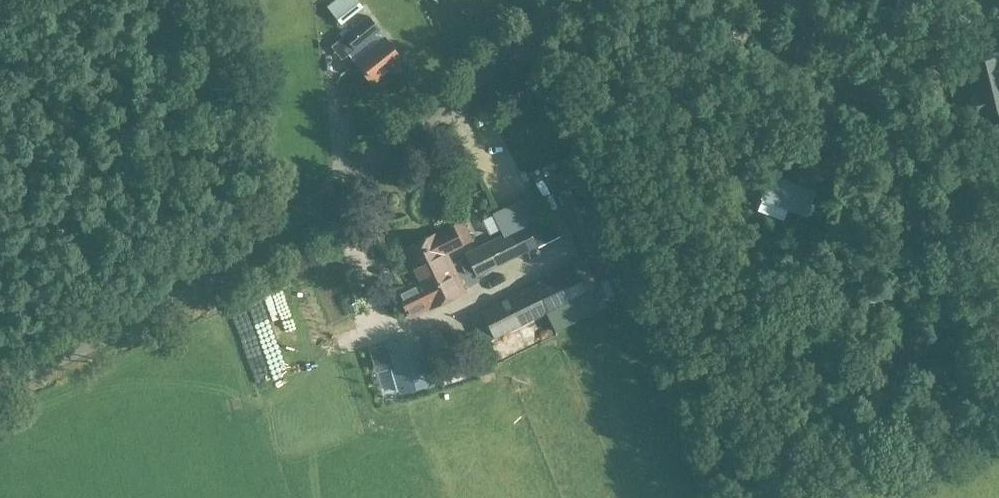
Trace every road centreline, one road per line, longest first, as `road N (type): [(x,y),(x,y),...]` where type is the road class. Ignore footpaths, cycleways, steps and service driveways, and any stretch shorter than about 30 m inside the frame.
road 1 (tertiary): [(0,379),(131,323),(232,266),(572,0)]
road 2 (track): [(998,305),(922,0)]
road 3 (track): [(139,0),(163,221),(174,260),(198,286)]

